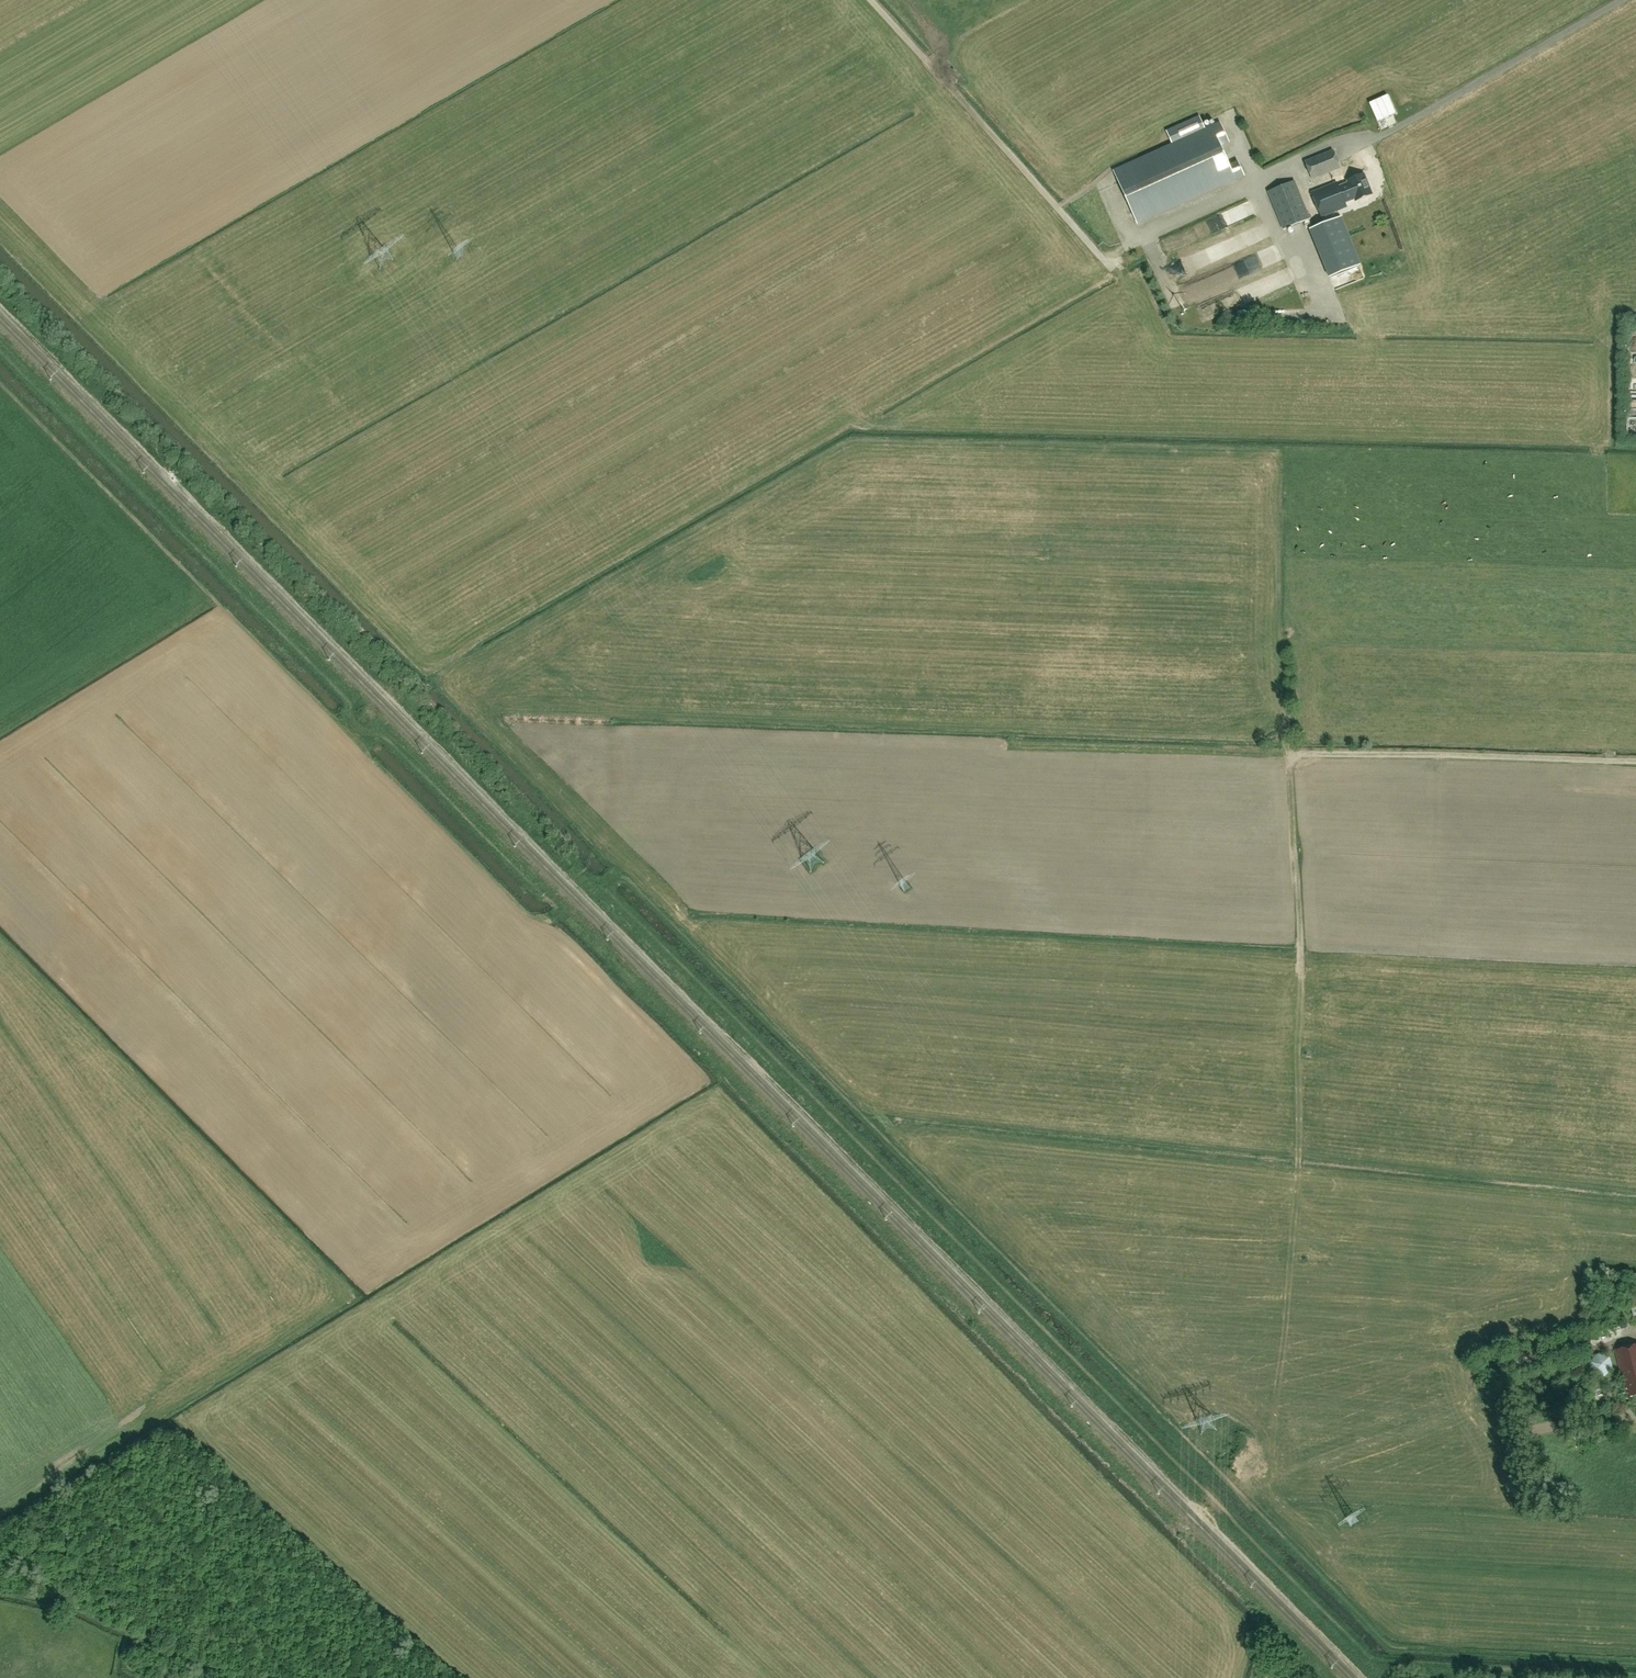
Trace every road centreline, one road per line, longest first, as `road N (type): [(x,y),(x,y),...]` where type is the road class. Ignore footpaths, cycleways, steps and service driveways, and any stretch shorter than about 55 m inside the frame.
road 1 (track): [(872,0),(1105,257)]

